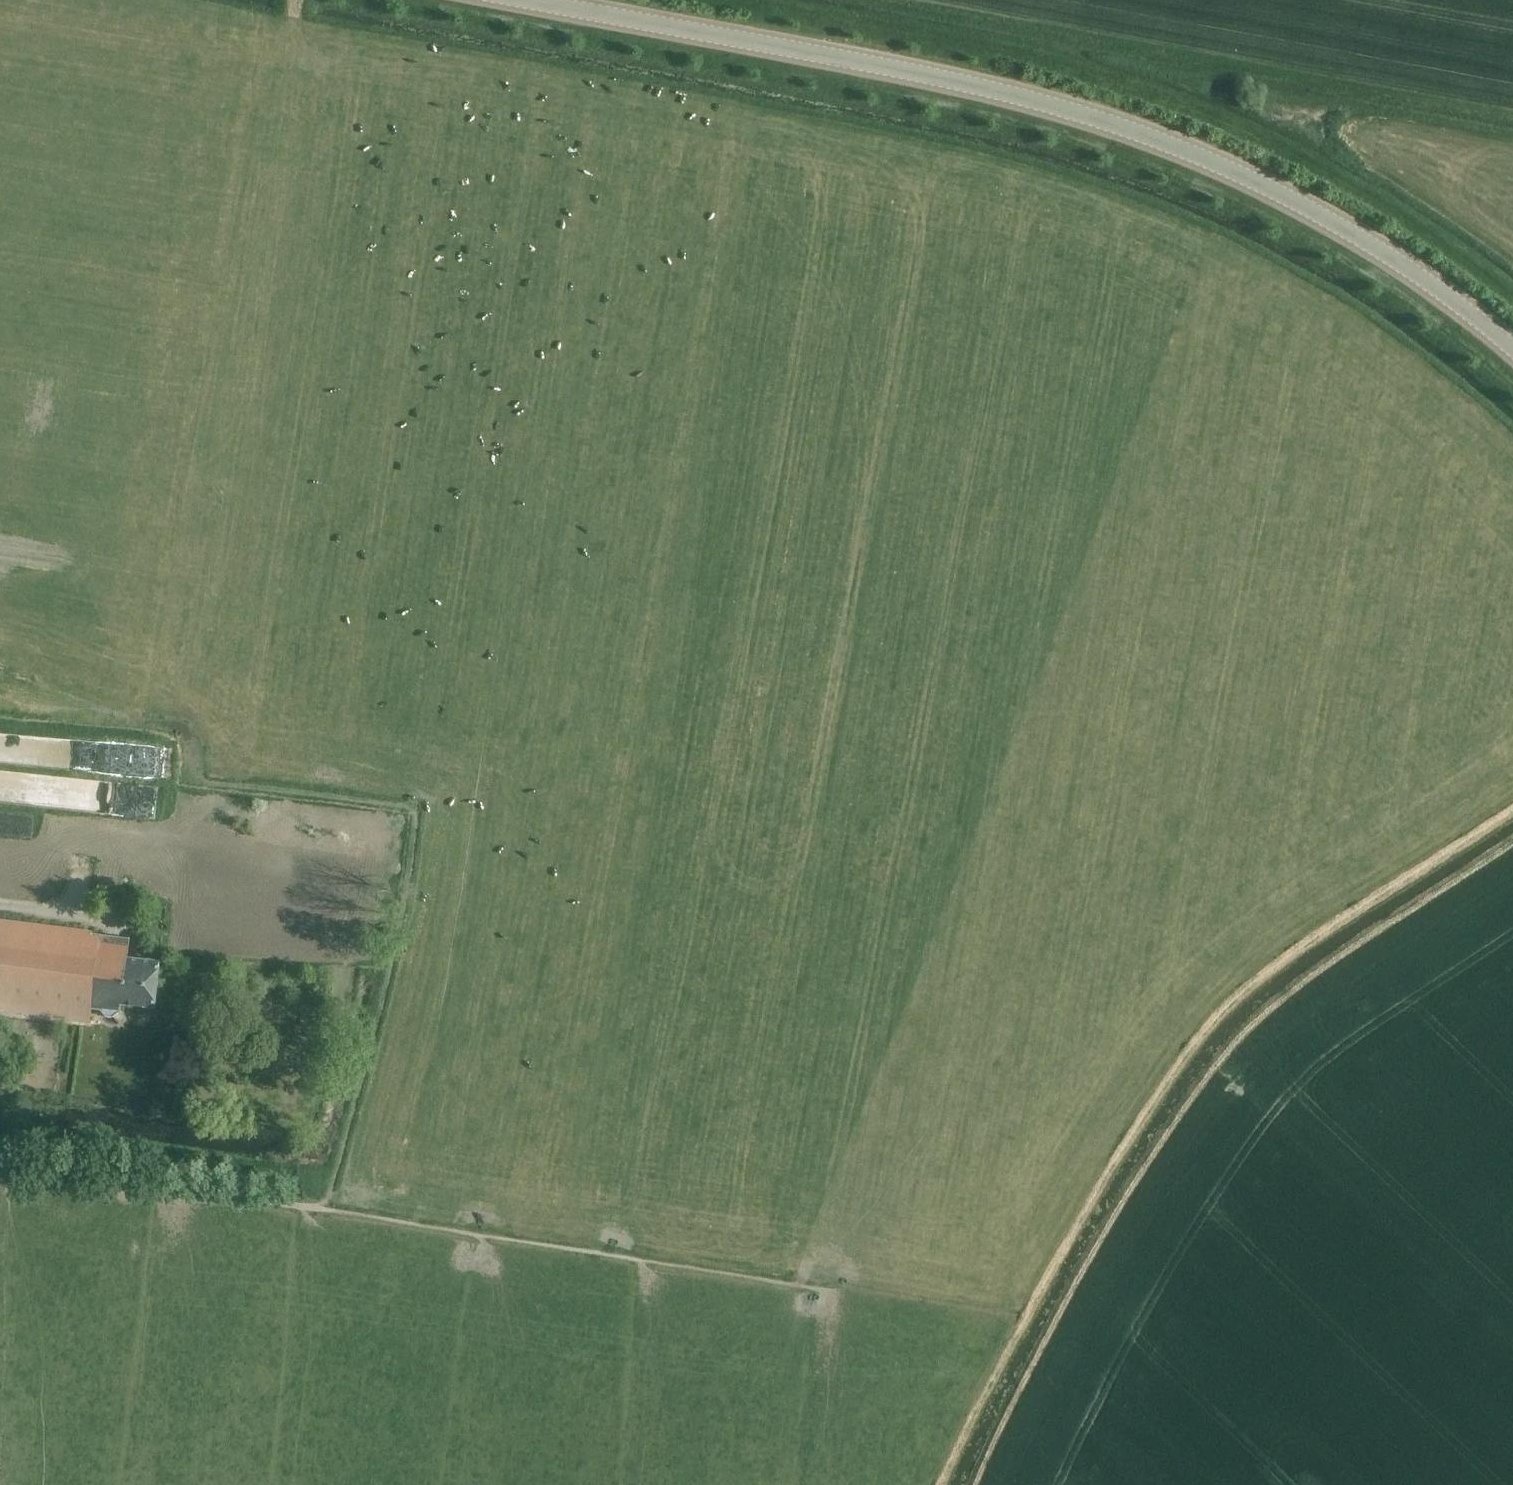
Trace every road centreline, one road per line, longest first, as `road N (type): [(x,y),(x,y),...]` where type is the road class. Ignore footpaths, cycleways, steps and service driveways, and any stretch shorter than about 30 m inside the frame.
road 1 (secondary): [(1512,347),(1362,240),(1222,163),(1104,120),(985,87),(539,0)]

